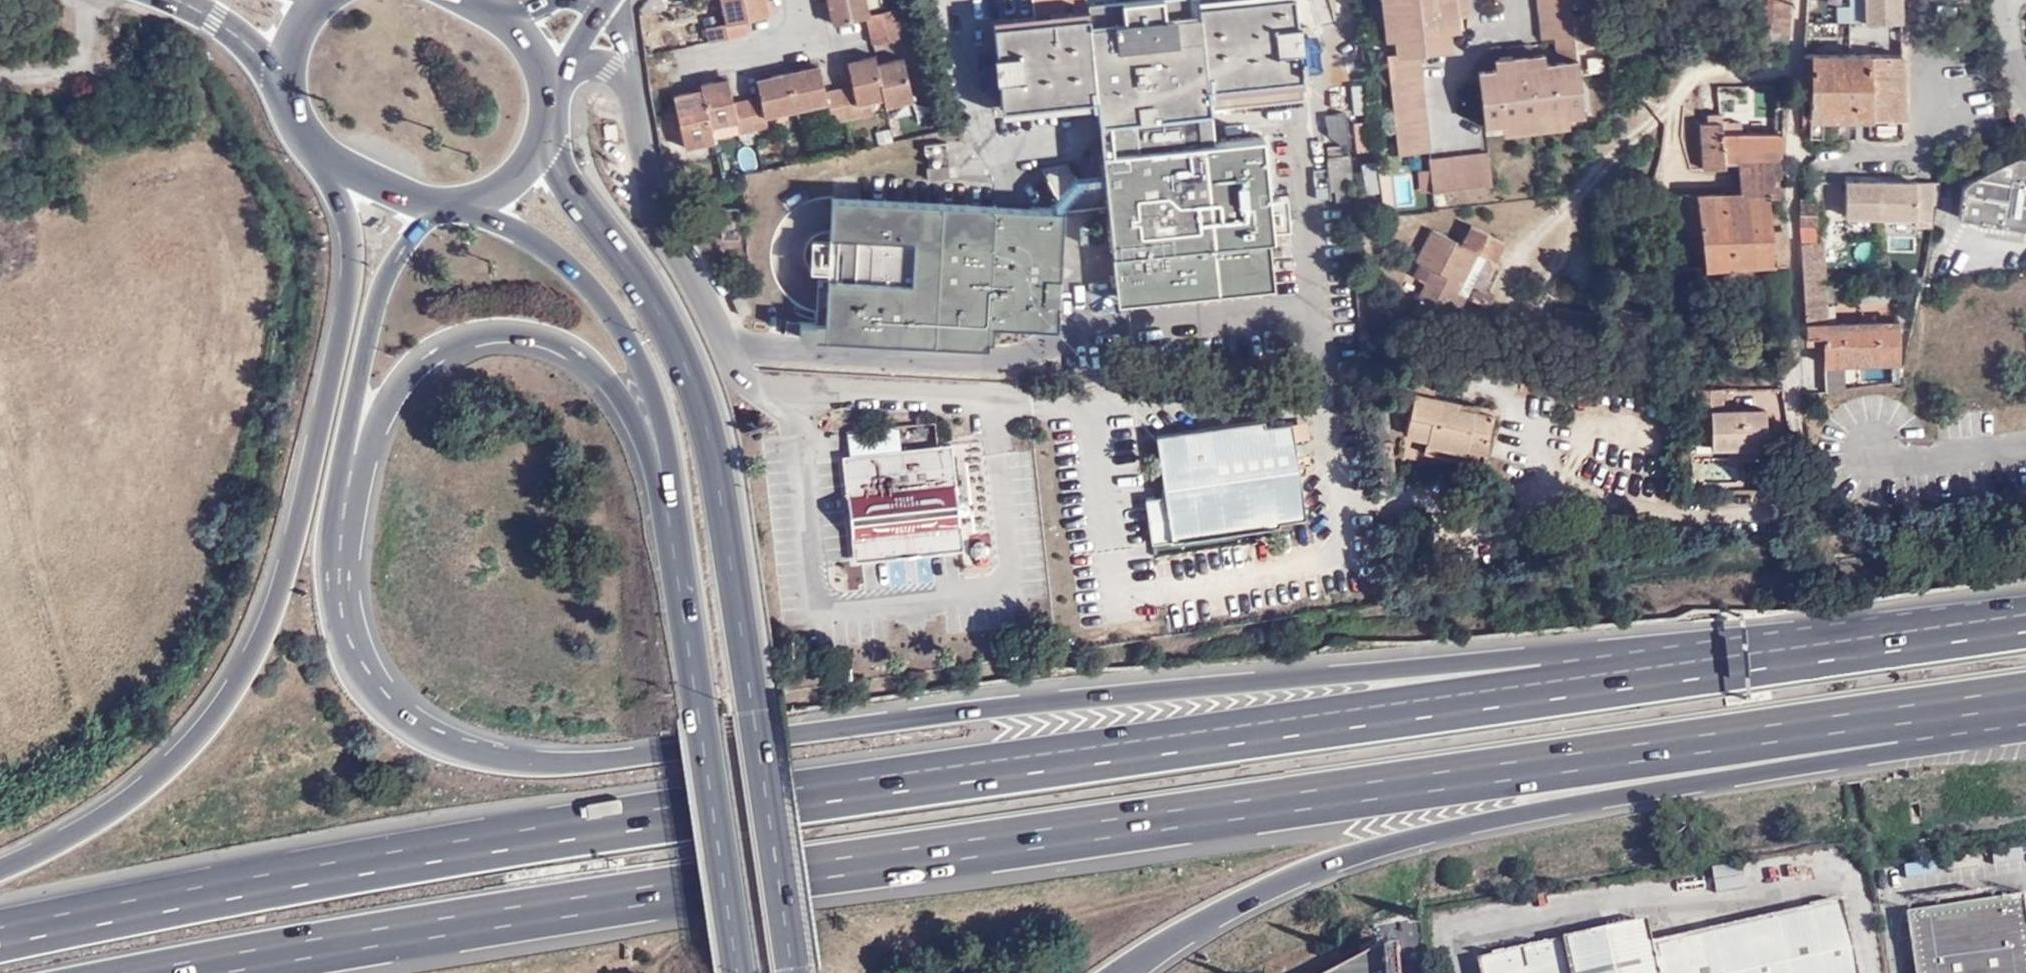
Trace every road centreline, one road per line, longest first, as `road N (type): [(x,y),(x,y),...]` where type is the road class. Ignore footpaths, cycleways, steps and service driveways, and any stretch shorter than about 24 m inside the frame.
road 1 (motorway): [(1967,631),(953,771),(341,868),(0,934)]
road 2 (motorway): [(187,972),(2025,699)]
road 3 (motorway): [(1967,631),(1712,631),(1465,664),(1045,702),(616,761),(544,763),(434,737),(369,681),(350,644)]
road 4 (motorway): [(1133,972),(1205,921),(1386,852),(1507,818),(2025,715)]
road 5 (secondary): [(793,972),(729,537),(698,397),(660,309),(572,190),(546,133)]
road 6 (motorway): [(326,152),(347,230),(346,305),(284,581),(251,653),(160,766),(50,844),(0,866)]
road 7 (residential): [(1080,408),(784,394),(661,226),(630,73)]
road 8 (motorway): [(350,644),(350,555),(373,434),(408,372),(449,343),(508,334),(576,350),(638,418),(665,484)]
road 9 (secondary): [(665,484),(738,972)]
road 10 (motorway): [(350,644),(329,570),(338,476),(384,280),(436,206)]
road 11 (residential): [(1799,0),(1792,216),(1798,381)]
road 12 (secondary): [(470,203),(556,256),(613,315),(639,359),(656,412),(665,484)]
road 13 (secondary): [(178,0),(215,18),(288,77)]
road 14 (secondary): [(326,152),(401,197),(436,206)]

